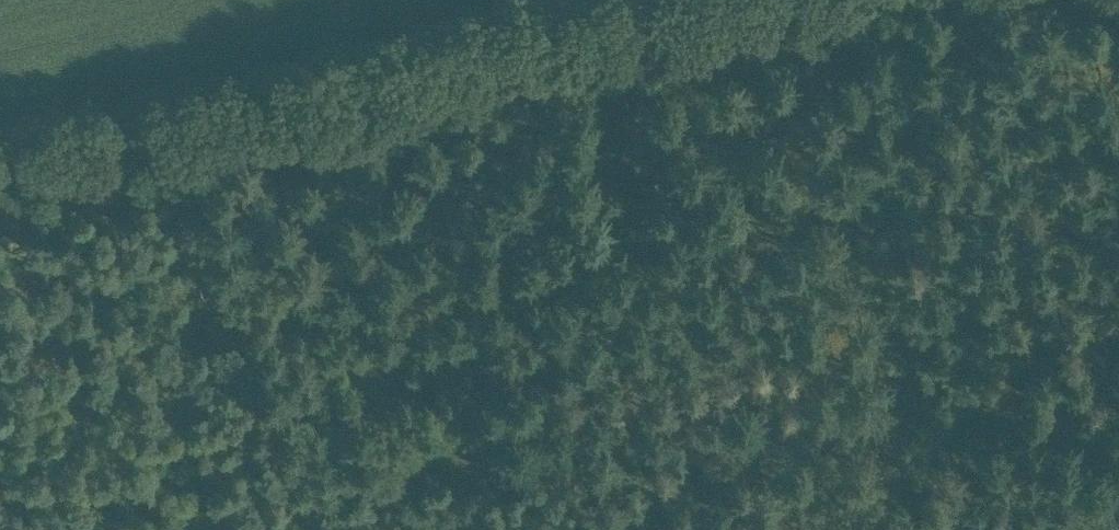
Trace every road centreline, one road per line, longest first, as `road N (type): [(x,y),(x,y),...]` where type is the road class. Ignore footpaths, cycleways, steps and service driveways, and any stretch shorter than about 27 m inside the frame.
road 1 (track): [(0,146),(622,0)]

